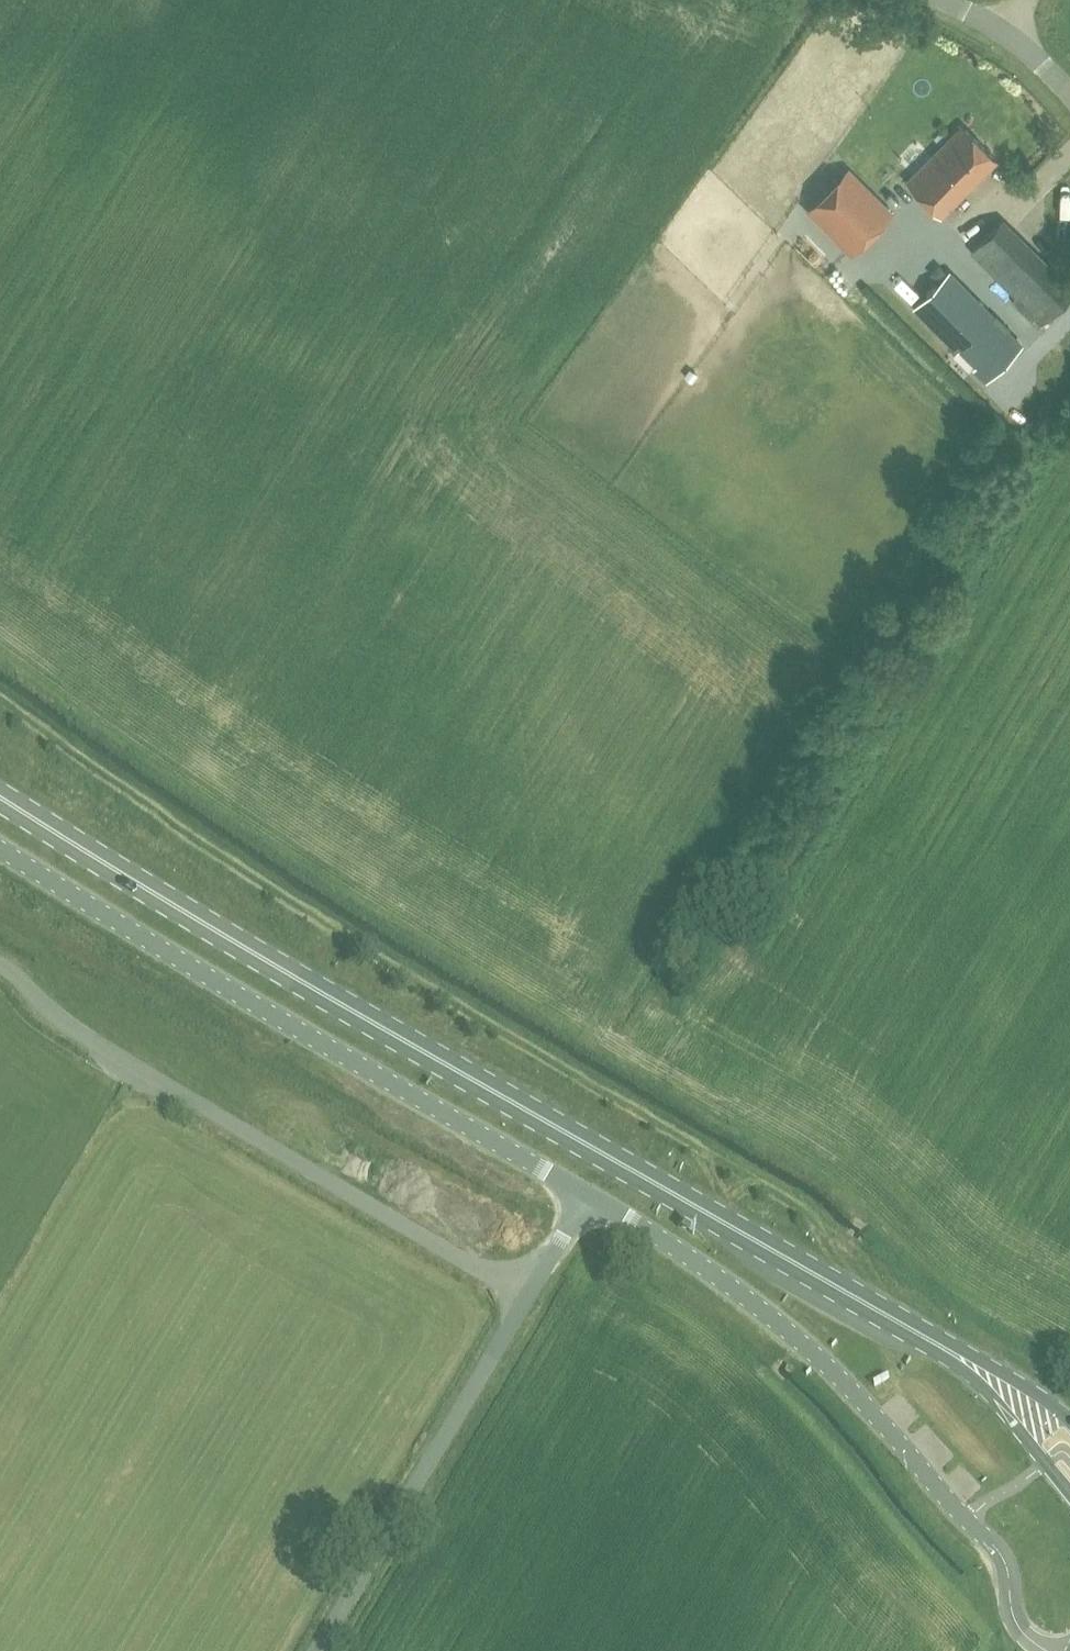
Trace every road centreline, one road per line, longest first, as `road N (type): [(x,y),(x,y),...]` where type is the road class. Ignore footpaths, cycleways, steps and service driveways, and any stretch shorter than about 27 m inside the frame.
road 1 (primary): [(920,1332),(0,800)]
road 2 (unclassified): [(0,853),(588,1193)]
road 3 (unclassified): [(527,1292),(354,1197),(76,1026),(0,961)]
road 4 (unclassified): [(588,1193),(820,1357),(965,1519)]
road 5 (unclassified): [(317,1650),(527,1292)]
road 6 (primary): [(920,1332),(977,1380),(1069,1494)]
road 7 (primary): [(1069,1417),(1013,1376),(920,1332)]
road 8 (unclassified): [(1048,1650),(1018,1627),(1004,1561),(965,1519)]

